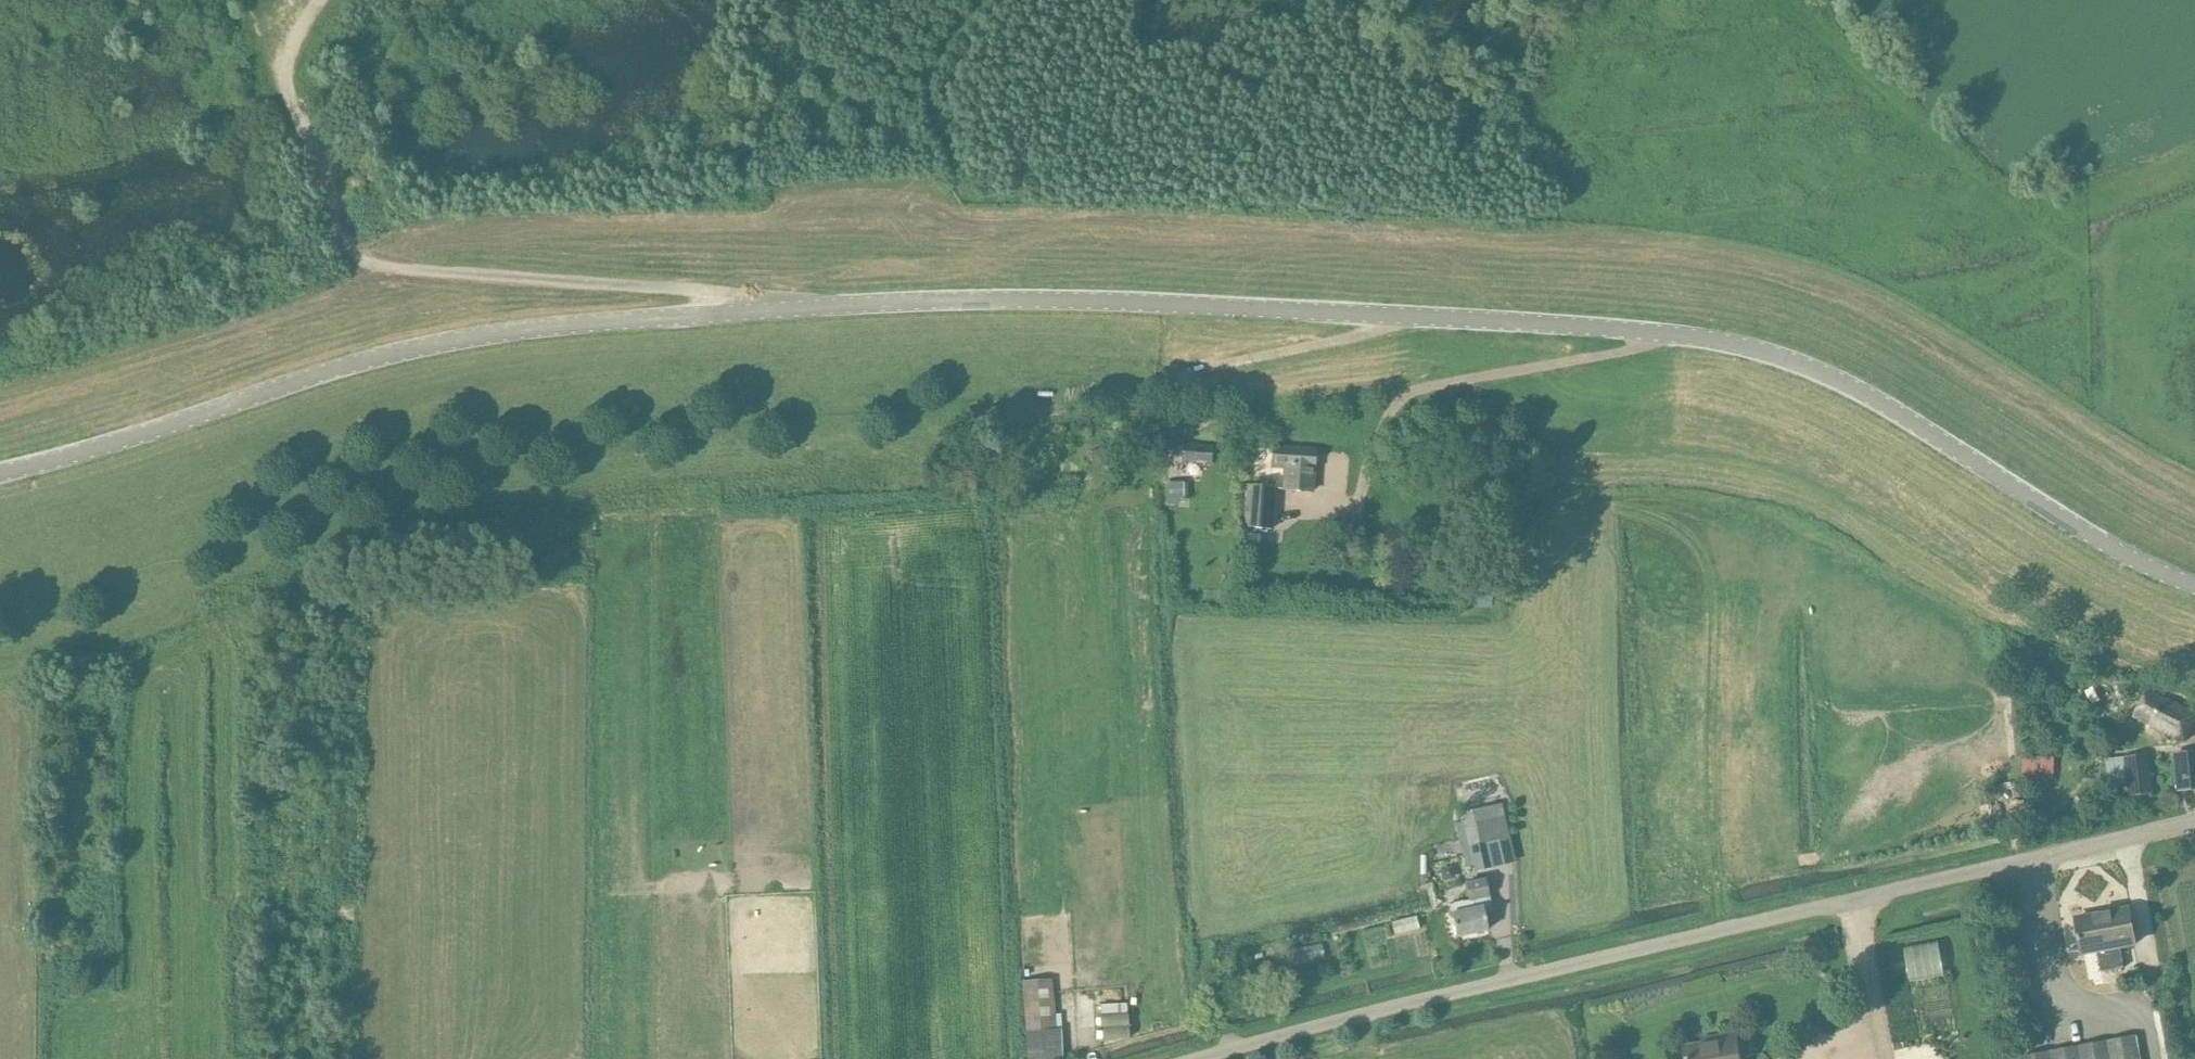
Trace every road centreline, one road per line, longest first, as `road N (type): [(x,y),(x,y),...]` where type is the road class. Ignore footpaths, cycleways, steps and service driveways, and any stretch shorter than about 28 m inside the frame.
road 1 (tertiary): [(2194,586),(2138,566),(1797,362),(1612,329),(996,304),(542,328),(406,351),(0,472)]
road 2 (unclassified): [(1202,1058),(1373,1010),(2194,824)]
road 3 (track): [(319,0),(288,49),(293,108),(343,246),(364,262),(723,294),(768,313)]

